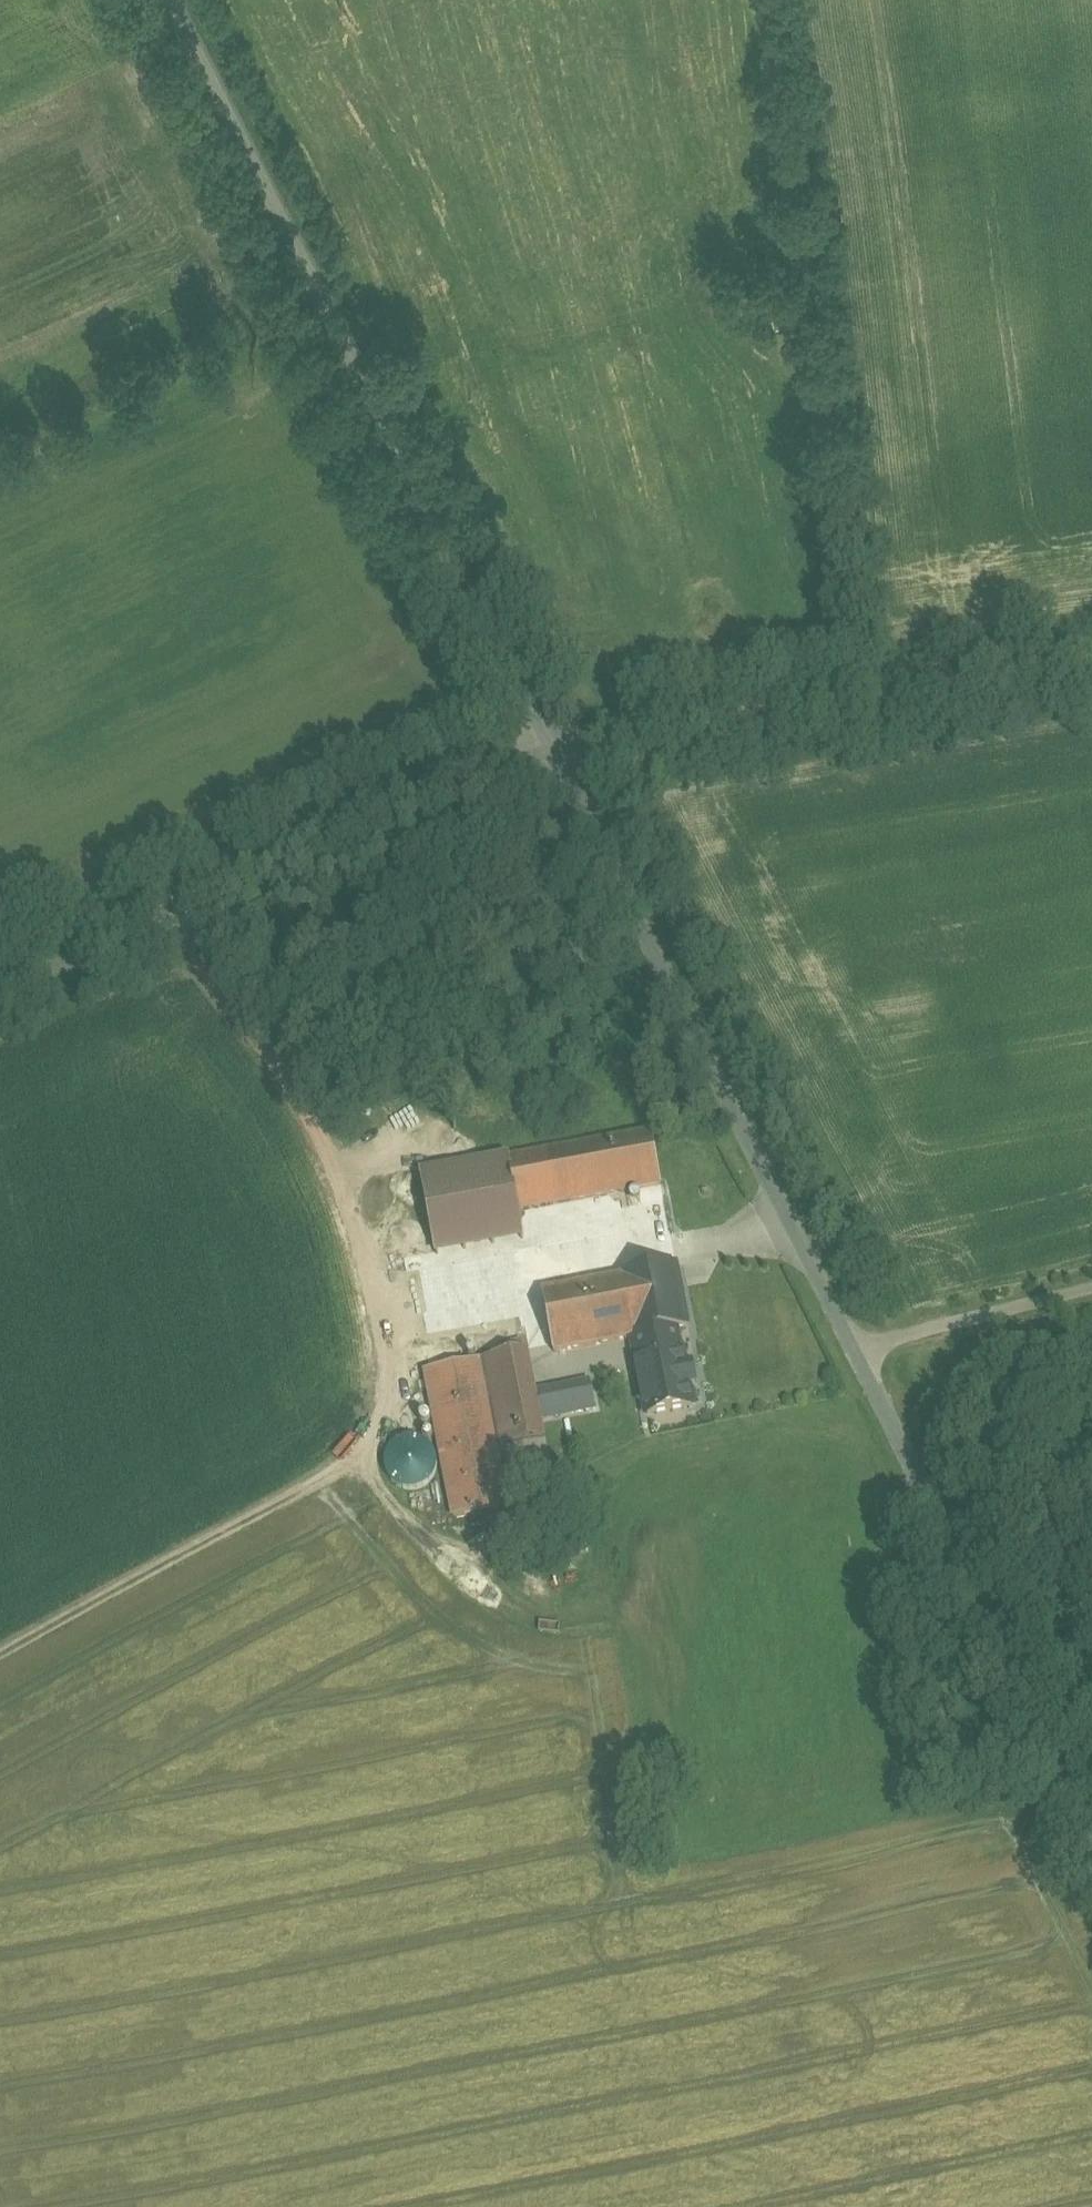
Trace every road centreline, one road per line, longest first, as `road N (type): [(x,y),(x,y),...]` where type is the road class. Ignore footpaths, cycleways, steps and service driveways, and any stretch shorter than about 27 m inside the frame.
road 1 (residential): [(1091,1809),(548,746)]
road 2 (track): [(798,1227),(720,1245),(562,1251),(461,1281),(414,1325),(396,1400),(359,1463),(0,1663)]
road 3 (unclassified): [(171,0),(548,746)]
road 4 (unclassified): [(548,746),(335,832),(0,991)]
road 5 (unclassified): [(1091,663),(548,746)]

